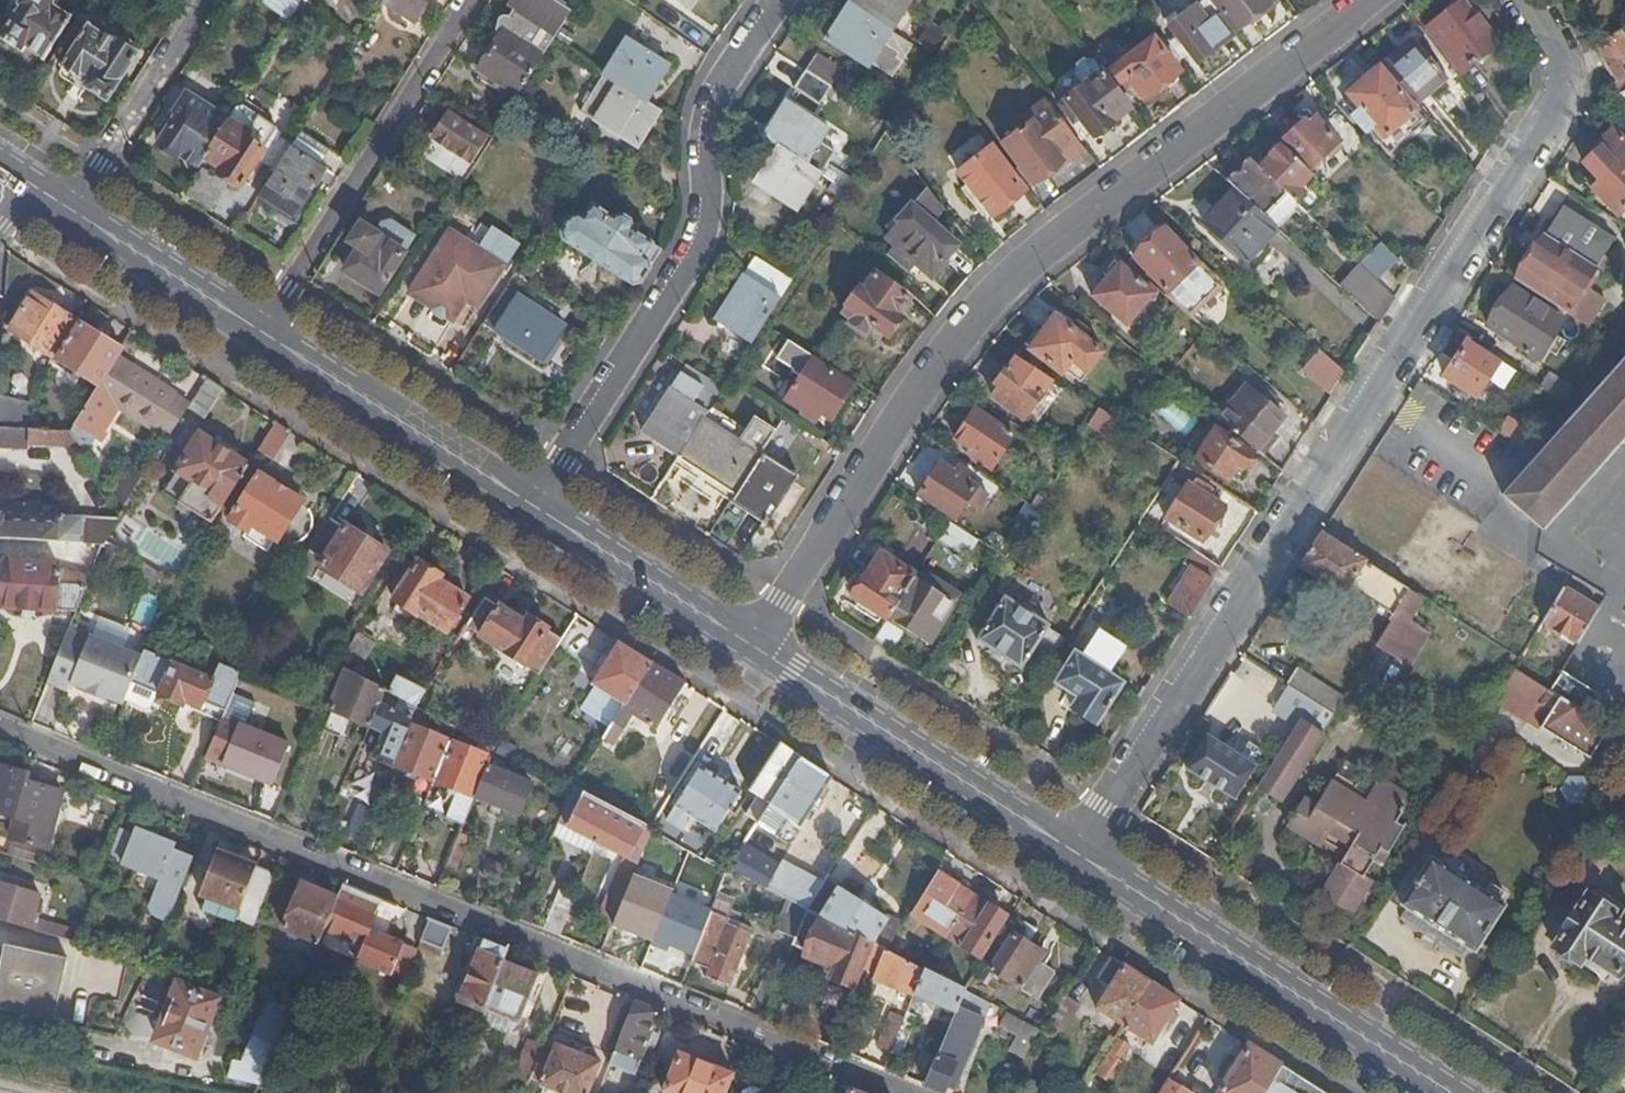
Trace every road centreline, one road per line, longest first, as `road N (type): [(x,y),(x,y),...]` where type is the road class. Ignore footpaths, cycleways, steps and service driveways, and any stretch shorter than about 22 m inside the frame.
road 1 (residential): [(1535,0),(1561,52),(1565,89),(1084,845)]
road 2 (residential): [(0,731),(894,1092)]
road 3 (residential): [(762,637),(943,348),(1006,275),(1077,211),(1362,0)]
road 4 (residential): [(532,505),(707,232),(705,117),(779,0)]
road 5 (tertiary): [(1469,1092),(1084,845)]
road 6 (tertiary): [(1071,866),(1429,1092)]
road 7 (residential): [(263,330),(471,0)]
road 8 (tertiary): [(749,658),(1071,866)]
road 9 (tertiary): [(1084,845),(762,637)]
road 10 (tertiary): [(532,505),(263,330)]
road 11 (tertiary): [(532,505),(561,539),(749,658)]
road 12 (tertiary): [(762,637),(585,522),(532,505)]
road 13 (residential): [(74,210),(210,0)]
road 14 (tertiary): [(263,330),(74,210)]

